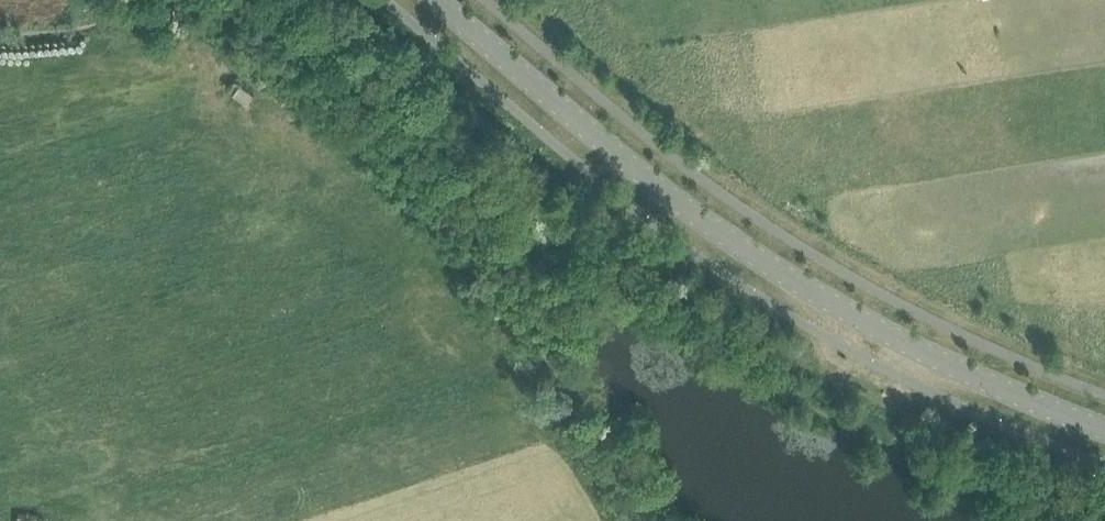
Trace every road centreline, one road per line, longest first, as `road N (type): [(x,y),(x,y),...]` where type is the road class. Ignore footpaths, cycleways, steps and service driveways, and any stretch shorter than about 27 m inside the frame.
road 1 (tertiary): [(435,0),(771,266),(961,372),(1104,428)]

